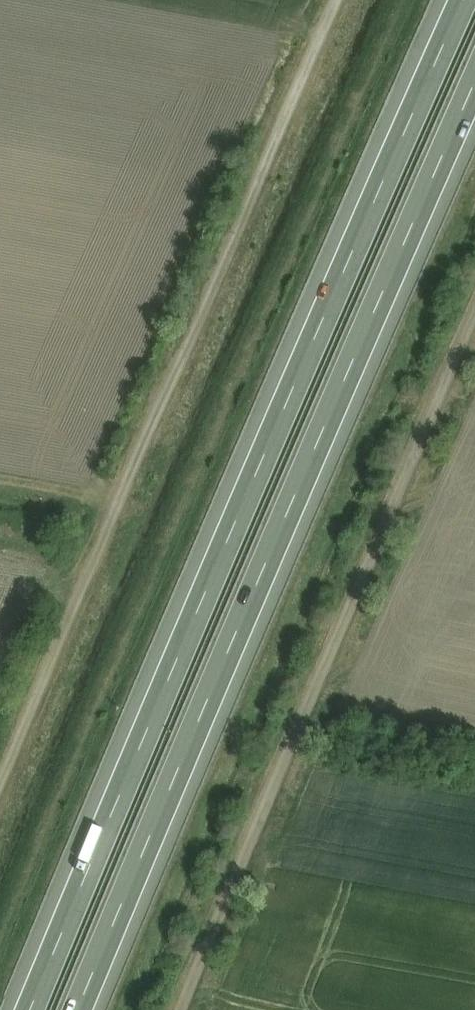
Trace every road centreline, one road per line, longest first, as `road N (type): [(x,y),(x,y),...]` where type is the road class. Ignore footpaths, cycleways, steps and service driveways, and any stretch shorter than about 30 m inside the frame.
road 1 (motorway): [(471,0),(236,524),(36,1009)]
road 2 (motorway): [(81,1009),(271,548),(474,95)]
road 3 (track): [(339,0),(0,788)]
road 4 (track): [(474,338),(184,1009)]

